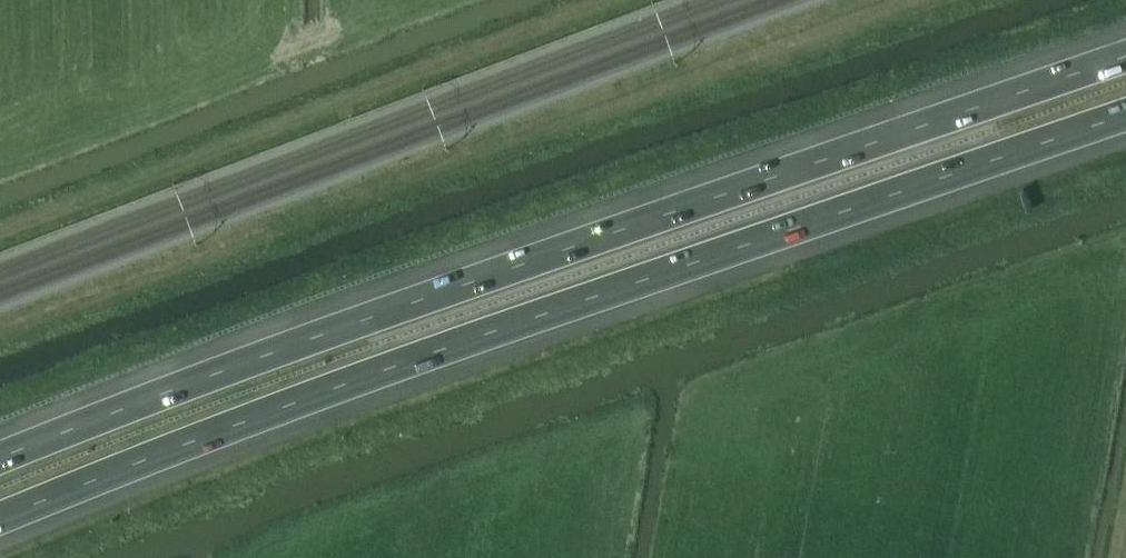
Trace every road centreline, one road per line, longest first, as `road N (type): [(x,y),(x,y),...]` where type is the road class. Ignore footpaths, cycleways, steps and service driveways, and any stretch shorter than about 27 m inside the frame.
road 1 (motorway): [(0,517),(345,382),(1125,113)]
road 2 (motorway): [(1125,54),(320,333),(0,457)]

